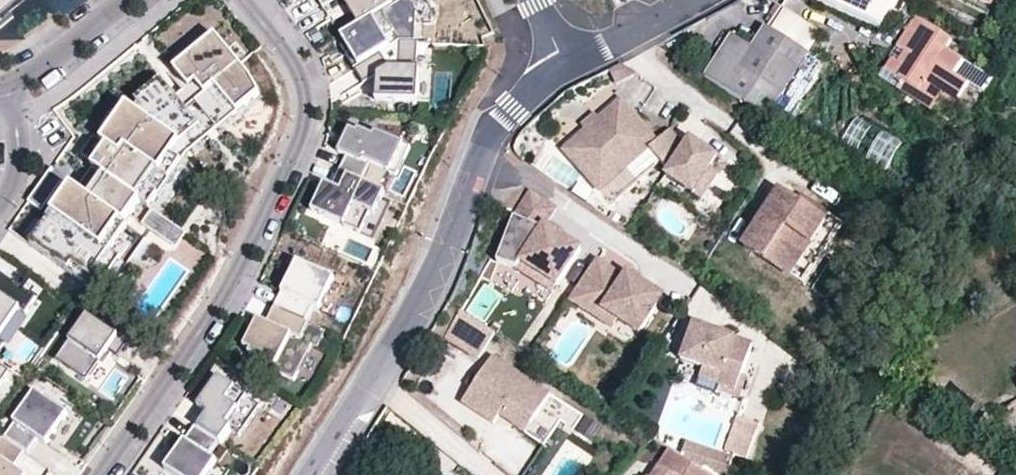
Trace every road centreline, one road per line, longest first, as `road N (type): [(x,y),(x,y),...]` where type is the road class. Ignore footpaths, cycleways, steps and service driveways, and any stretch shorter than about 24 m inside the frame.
road 1 (residential): [(246,0),(304,80),(303,125),(235,273),(99,474)]
road 2 (residential): [(566,68),(512,106),(493,135),(394,355),(320,474)]
road 3 (residential): [(6,87),(124,0)]
road 4 (residential): [(694,0),(566,68)]
road 5 (residential): [(0,206),(19,165),(18,118),(6,87)]

